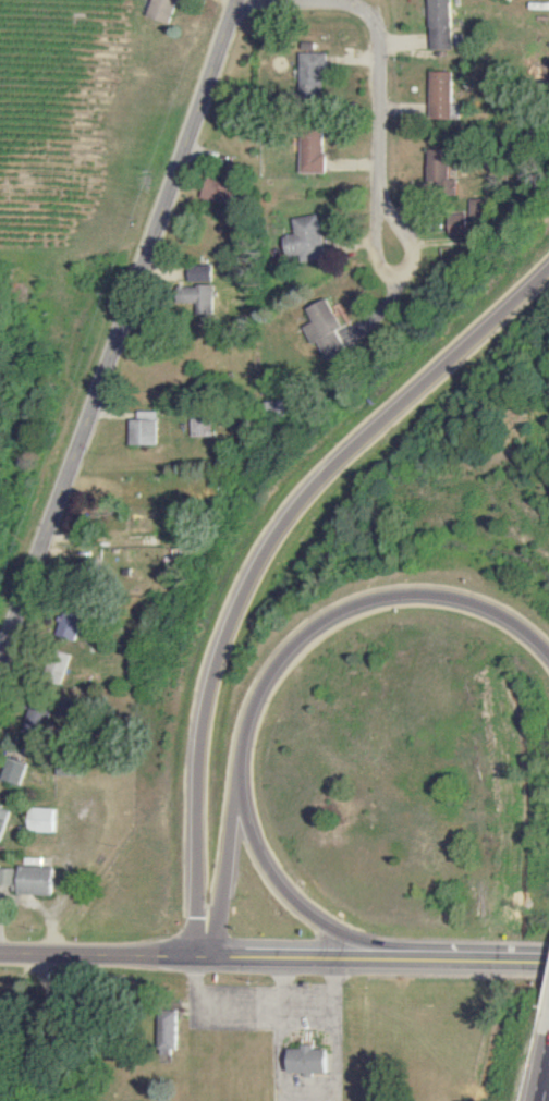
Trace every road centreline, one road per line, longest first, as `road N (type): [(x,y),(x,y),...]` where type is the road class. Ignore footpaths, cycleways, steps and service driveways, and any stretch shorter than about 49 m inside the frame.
road 1 (motorway): [(548,259),(352,442),(290,516),(241,600),(204,714),(195,956)]
road 2 (tertiary): [(0,666),(242,0)]
road 3 (motorway): [(407,959),(328,927),(264,864),(240,768),(267,676),(330,615),(391,594),(440,594),(493,610),(548,651)]
road 4 (tertiary): [(548,963),(0,953)]
road 5 (residential): [(236,15),(339,14),(370,26),(379,54),(380,230),(400,298)]
road 6 (motorway): [(212,957),(240,768)]

